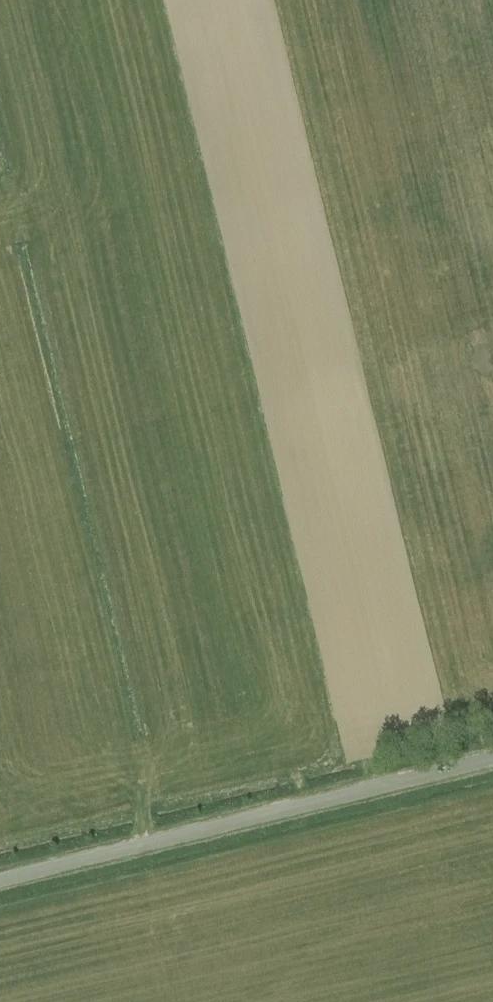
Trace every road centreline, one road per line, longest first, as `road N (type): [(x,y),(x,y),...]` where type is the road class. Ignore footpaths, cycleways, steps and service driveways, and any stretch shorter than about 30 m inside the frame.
road 1 (unclassified): [(0,882),(492,760)]

